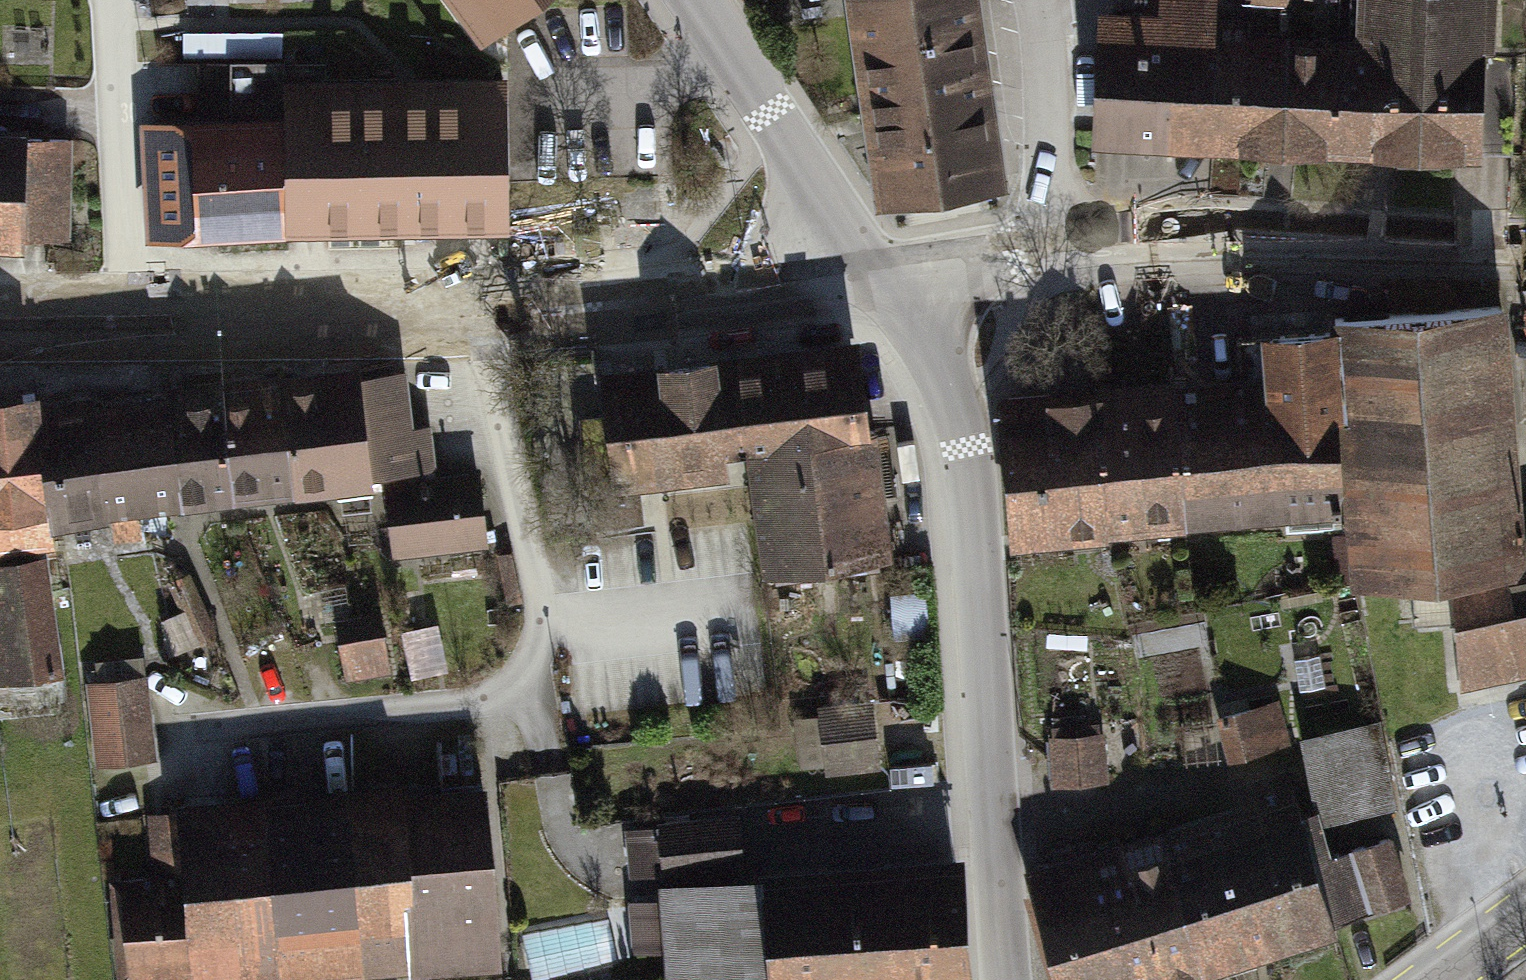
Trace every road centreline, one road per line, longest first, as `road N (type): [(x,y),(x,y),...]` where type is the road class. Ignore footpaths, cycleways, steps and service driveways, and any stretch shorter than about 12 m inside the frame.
road 1 (tertiary): [(882,272),(950,390),(964,438),(1009,979)]
road 2 (residential): [(492,304),(544,670),(493,708),(225,732)]
road 3 (residential): [(1056,241),(1233,231),(1525,241)]
road 4 (residential): [(492,304),(677,295),(882,272)]
road 5 (residential): [(133,318),(492,304)]
road 6 (tertiary): [(697,0),(882,272)]
road 7 (residential): [(133,318),(105,0)]
road 8 (residential): [(1037,0),(1056,241)]
road 9 (residential): [(882,272),(1056,241)]
road 10 (residential): [(0,319),(133,318)]

